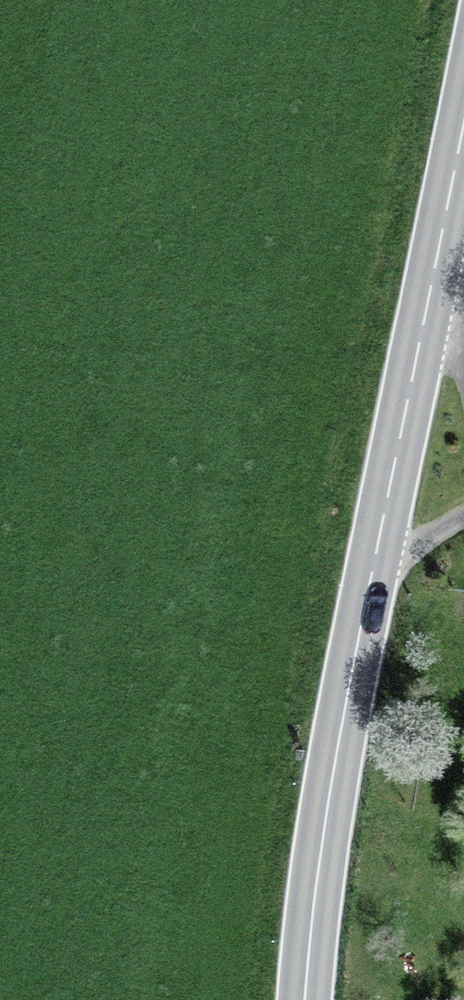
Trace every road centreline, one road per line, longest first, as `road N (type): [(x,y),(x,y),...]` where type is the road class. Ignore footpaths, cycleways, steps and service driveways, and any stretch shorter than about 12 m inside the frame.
road 1 (tertiary): [(463,124),(349,692),(305,999)]

